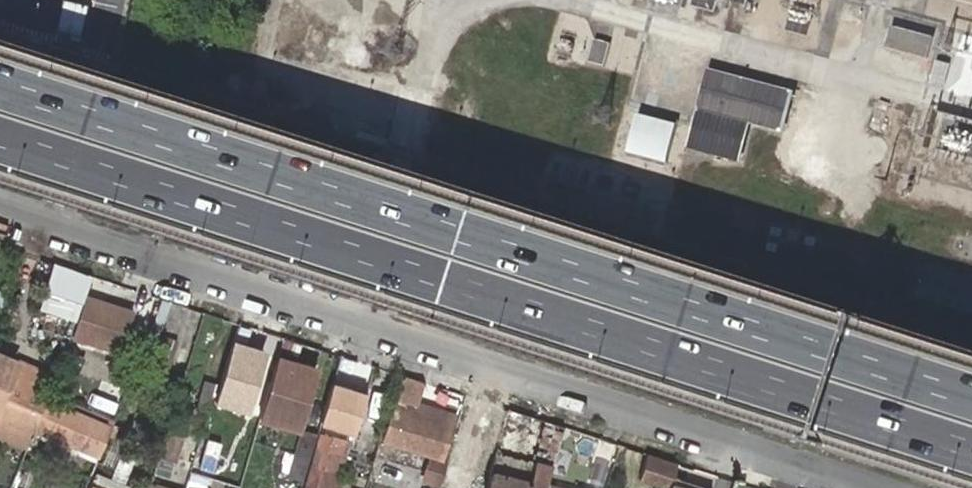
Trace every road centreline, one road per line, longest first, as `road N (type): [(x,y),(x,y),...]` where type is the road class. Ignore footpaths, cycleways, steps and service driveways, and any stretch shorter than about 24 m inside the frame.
road 1 (motorway): [(0,136),(971,445)]
road 2 (motorway): [(971,395),(0,86)]
road 3 (residential): [(0,209),(870,487)]

